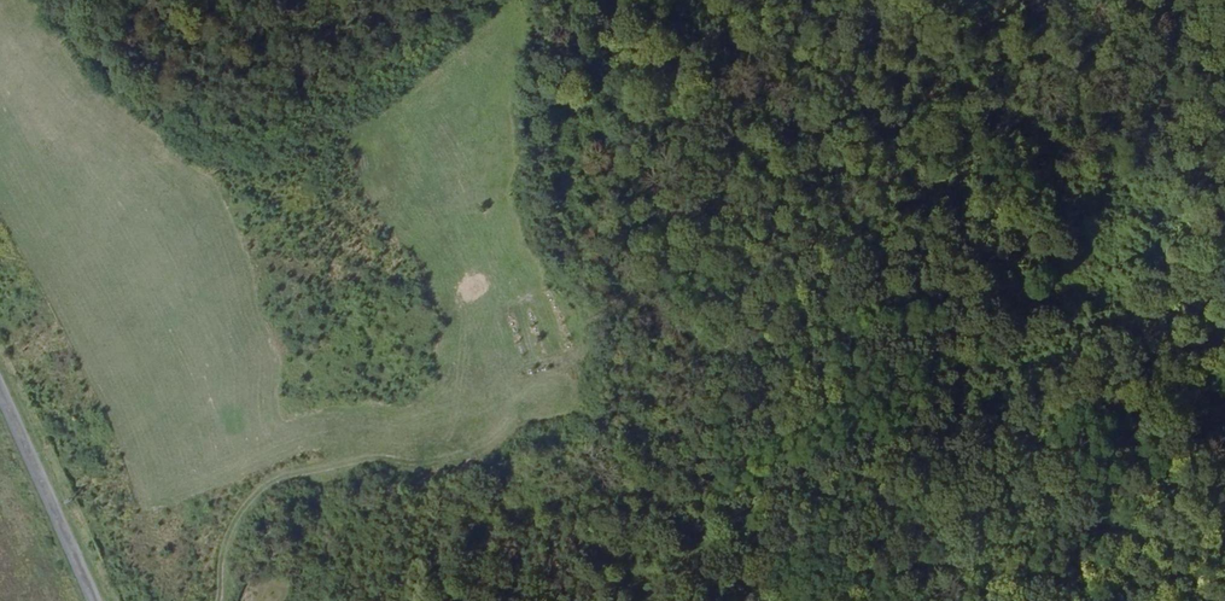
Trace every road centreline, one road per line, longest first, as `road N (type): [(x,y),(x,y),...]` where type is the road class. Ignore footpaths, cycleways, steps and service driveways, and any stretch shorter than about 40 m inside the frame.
road 1 (tertiary): [(0,390),(95,600)]

